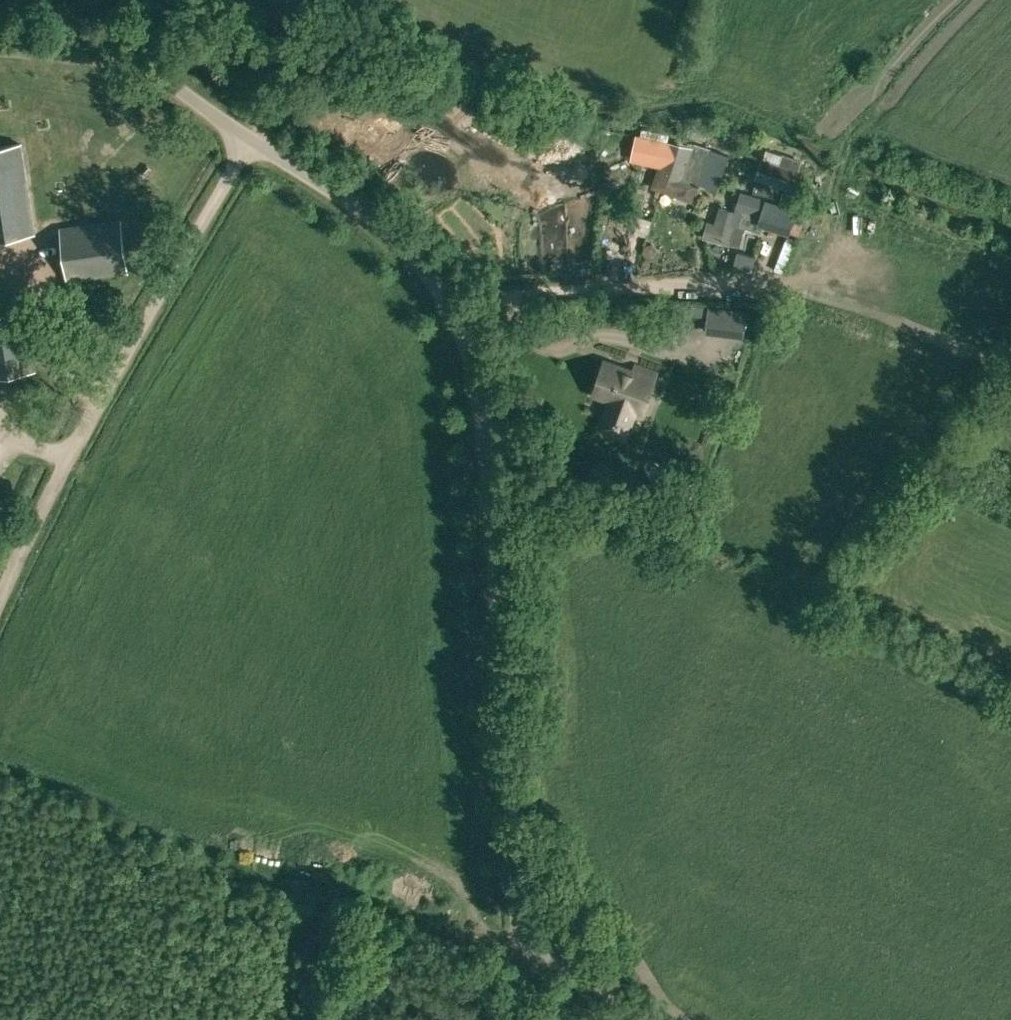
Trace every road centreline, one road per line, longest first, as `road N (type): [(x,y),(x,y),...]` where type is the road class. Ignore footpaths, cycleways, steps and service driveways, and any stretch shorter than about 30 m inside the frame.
road 1 (unclassified): [(526,1019),(476,366),(436,281),(393,234),(251,138)]
road 2 (unclassified): [(104,391),(251,138)]
road 3 (track): [(0,608),(104,391)]
road 4 (unclassified): [(251,138),(156,67),(133,33),(128,0)]
road 5 (track): [(630,1019),(615,992),(588,970),(556,958),(522,960)]

